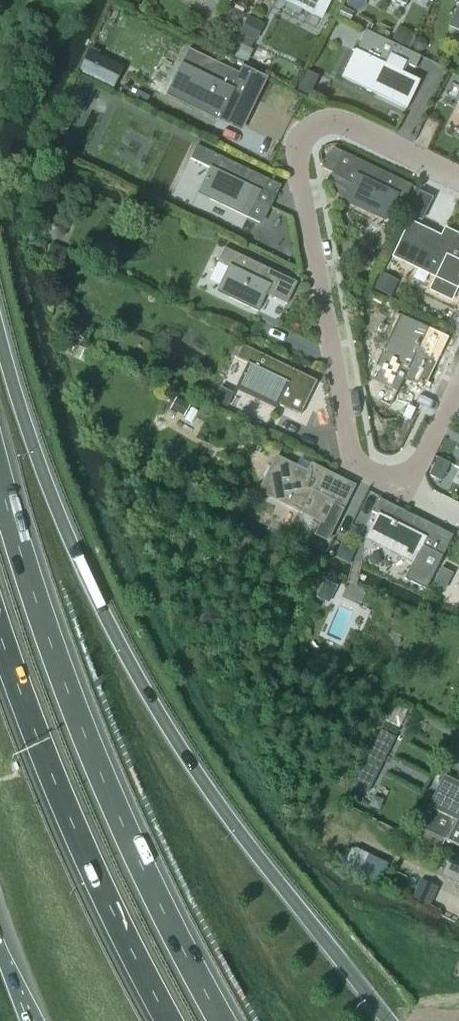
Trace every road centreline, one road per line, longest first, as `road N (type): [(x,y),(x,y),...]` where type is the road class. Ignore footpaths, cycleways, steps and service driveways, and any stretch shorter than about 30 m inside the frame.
road 1 (trunk): [(388,1020),(233,825),(146,694),(58,516),(0,344)]
road 2 (trunk): [(221,1020),(83,734),(0,485)]
road 3 (residential): [(406,488),(354,464),(296,162),(299,144),(310,130),(351,127),(458,180)]
road 4 (trunk): [(0,637),(60,798),(168,1020)]
road 5 (residential): [(406,488),(458,379)]

